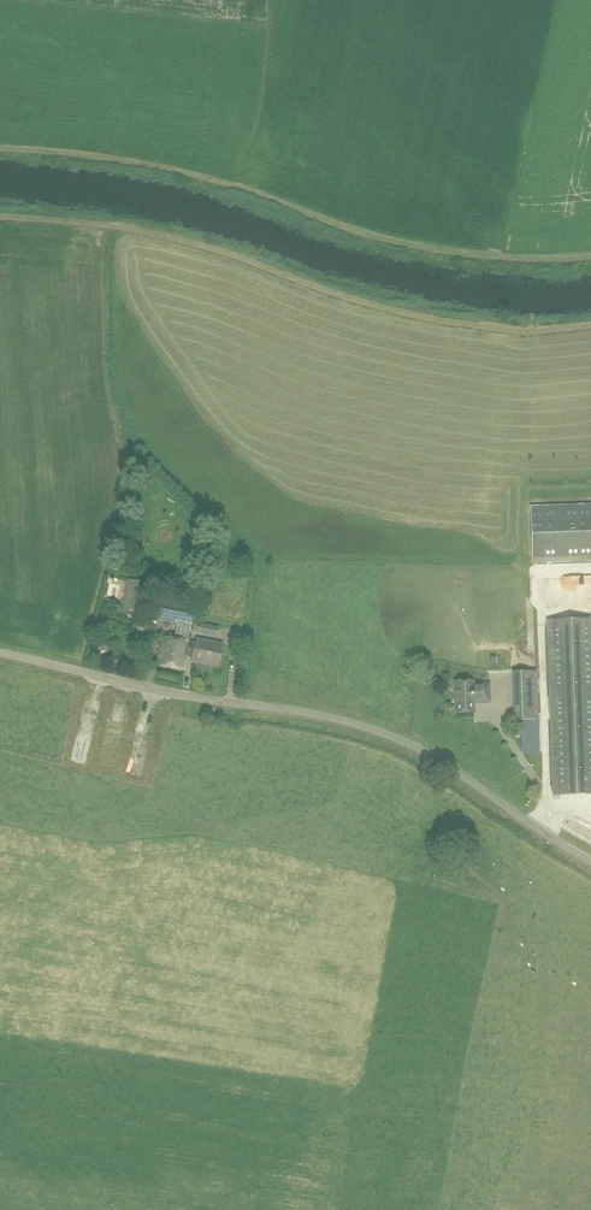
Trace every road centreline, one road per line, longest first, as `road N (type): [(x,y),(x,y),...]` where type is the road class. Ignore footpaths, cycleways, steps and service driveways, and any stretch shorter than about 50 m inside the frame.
road 1 (unclassified): [(0,653),(361,726),(418,748),(590,860)]
road 2 (track): [(0,217),(196,243),(419,315),(533,332),(590,326)]

